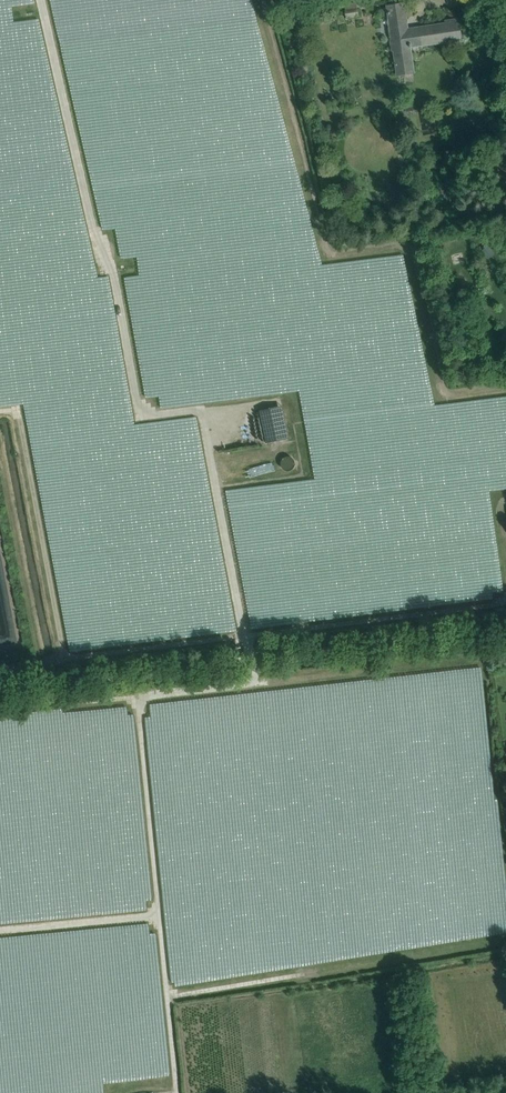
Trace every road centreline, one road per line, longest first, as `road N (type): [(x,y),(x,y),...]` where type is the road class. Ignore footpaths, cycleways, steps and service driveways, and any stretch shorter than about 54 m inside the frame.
road 1 (track): [(0,693),(505,631)]

